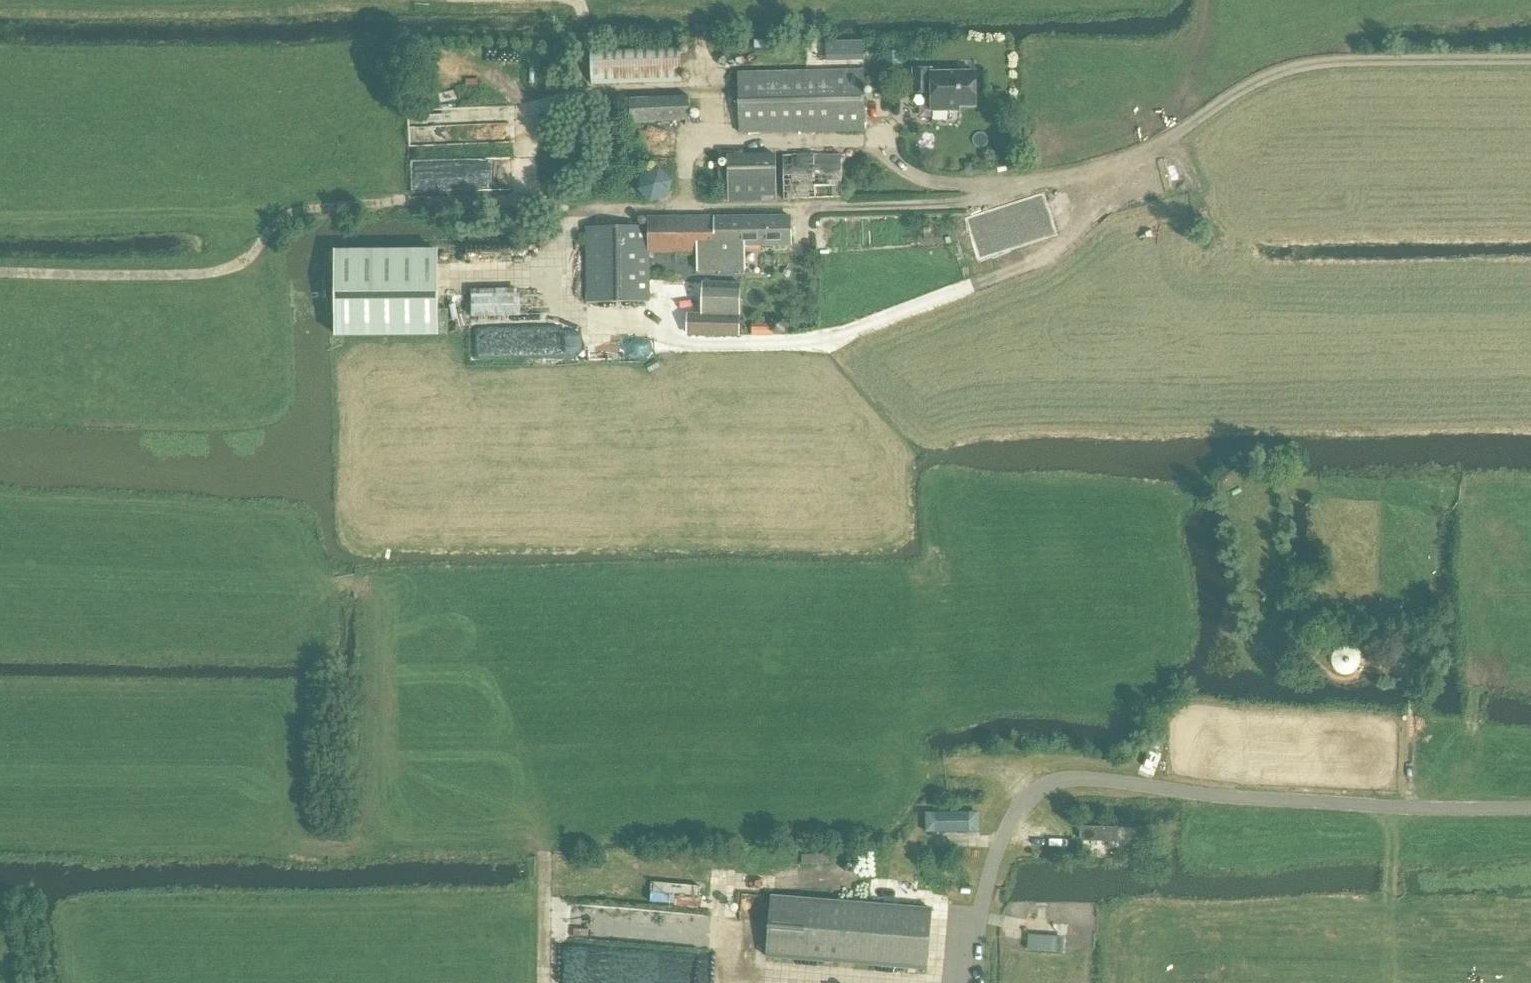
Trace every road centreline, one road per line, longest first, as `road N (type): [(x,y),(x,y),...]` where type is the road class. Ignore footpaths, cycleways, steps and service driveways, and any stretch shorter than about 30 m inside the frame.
road 1 (track): [(1010,181),(965,204),(599,212),(523,203),(327,207),(273,227),(227,270),(189,276),(0,272)]

